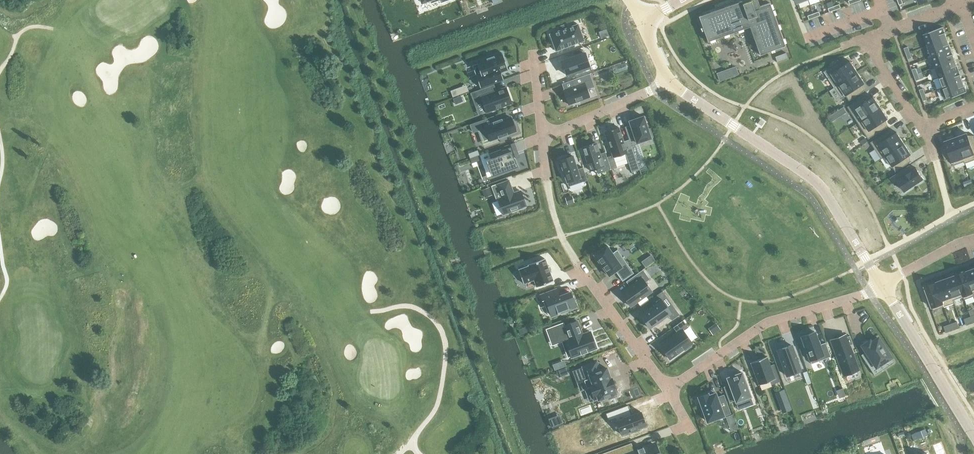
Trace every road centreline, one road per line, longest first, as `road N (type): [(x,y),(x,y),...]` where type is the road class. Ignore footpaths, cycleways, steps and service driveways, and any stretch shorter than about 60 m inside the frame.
road 1 (residential): [(668,79),(821,187),(883,286)]
road 2 (residential): [(668,391),(766,323),(883,286)]
road 3 (residential): [(883,286),(973,434)]
road 4 (residential): [(668,391),(577,262)]
road 5 (residential): [(668,79),(543,136)]
road 6 (residential): [(889,31),(869,42),(871,52),(924,129)]

